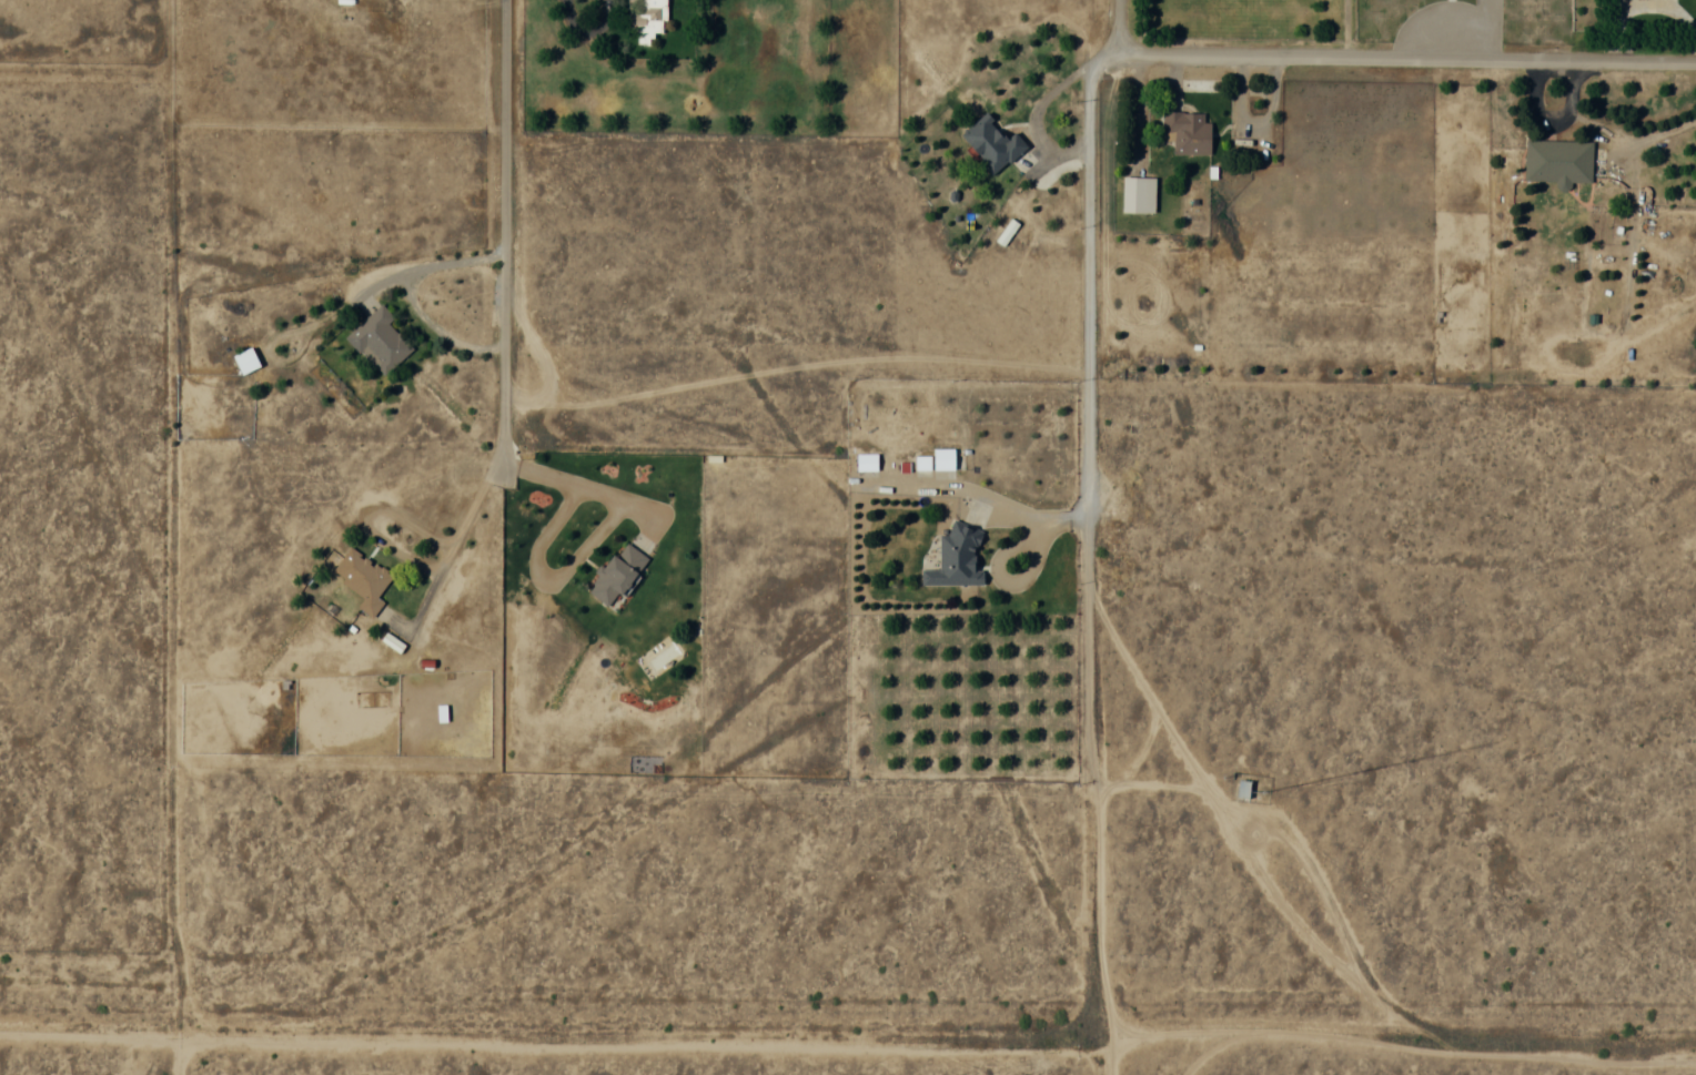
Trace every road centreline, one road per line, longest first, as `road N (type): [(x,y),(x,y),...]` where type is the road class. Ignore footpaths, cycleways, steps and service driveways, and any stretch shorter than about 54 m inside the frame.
road 1 (track): [(182,0),(173,1038)]
road 2 (track): [(1109,1041),(987,1048),(181,1039)]
road 3 (residential): [(1695,63),(1114,52)]
road 4 (track): [(1110,1074),(1096,949),(1084,519)]
road 5 (residential): [(1084,519),(1092,91),(1114,52)]
road 6 (residential): [(507,0),(502,469)]
road 7 (track): [(1109,1041),(1256,1027),(1445,1046)]
road 8 (track): [(1224,824),(1330,962),(1445,1046)]
road 9 (track): [(1445,1046),(1695,1060)]
road 10 (track): [(1224,824),(1269,818),(1291,835),(1316,875),(1366,995)]
road 11 (track): [(1087,584),(1202,787)]
road 12 (track): [(0,1033),(181,1039)]
road 13 (track): [(0,65),(180,68)]

